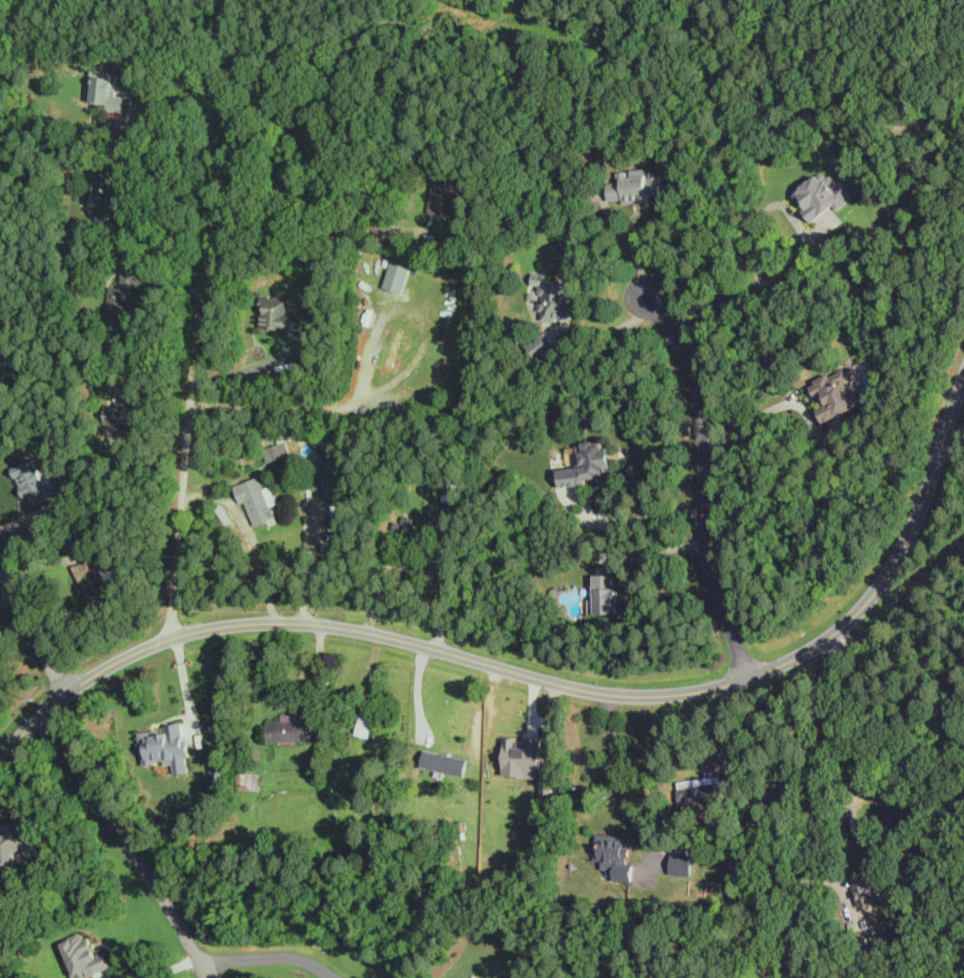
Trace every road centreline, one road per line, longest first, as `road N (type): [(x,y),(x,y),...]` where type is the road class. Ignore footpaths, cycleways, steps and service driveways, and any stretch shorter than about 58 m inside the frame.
road 1 (residential): [(0,758),(64,696),(102,673),(175,637),(219,626),(339,627),(613,694),(692,693),(754,678),(831,640),(876,597),(919,529),(963,380)]
road 2 (residential): [(175,637),(219,70)]
road 3 (residential): [(754,678),(727,631),(705,558),(702,403),(688,358),(642,289)]
road 4 (residential): [(41,719),(209,977)]
road 5 (residential): [(204,967),(231,958),(298,959),(334,977)]
road 6 (residential): [(0,577),(64,696)]

